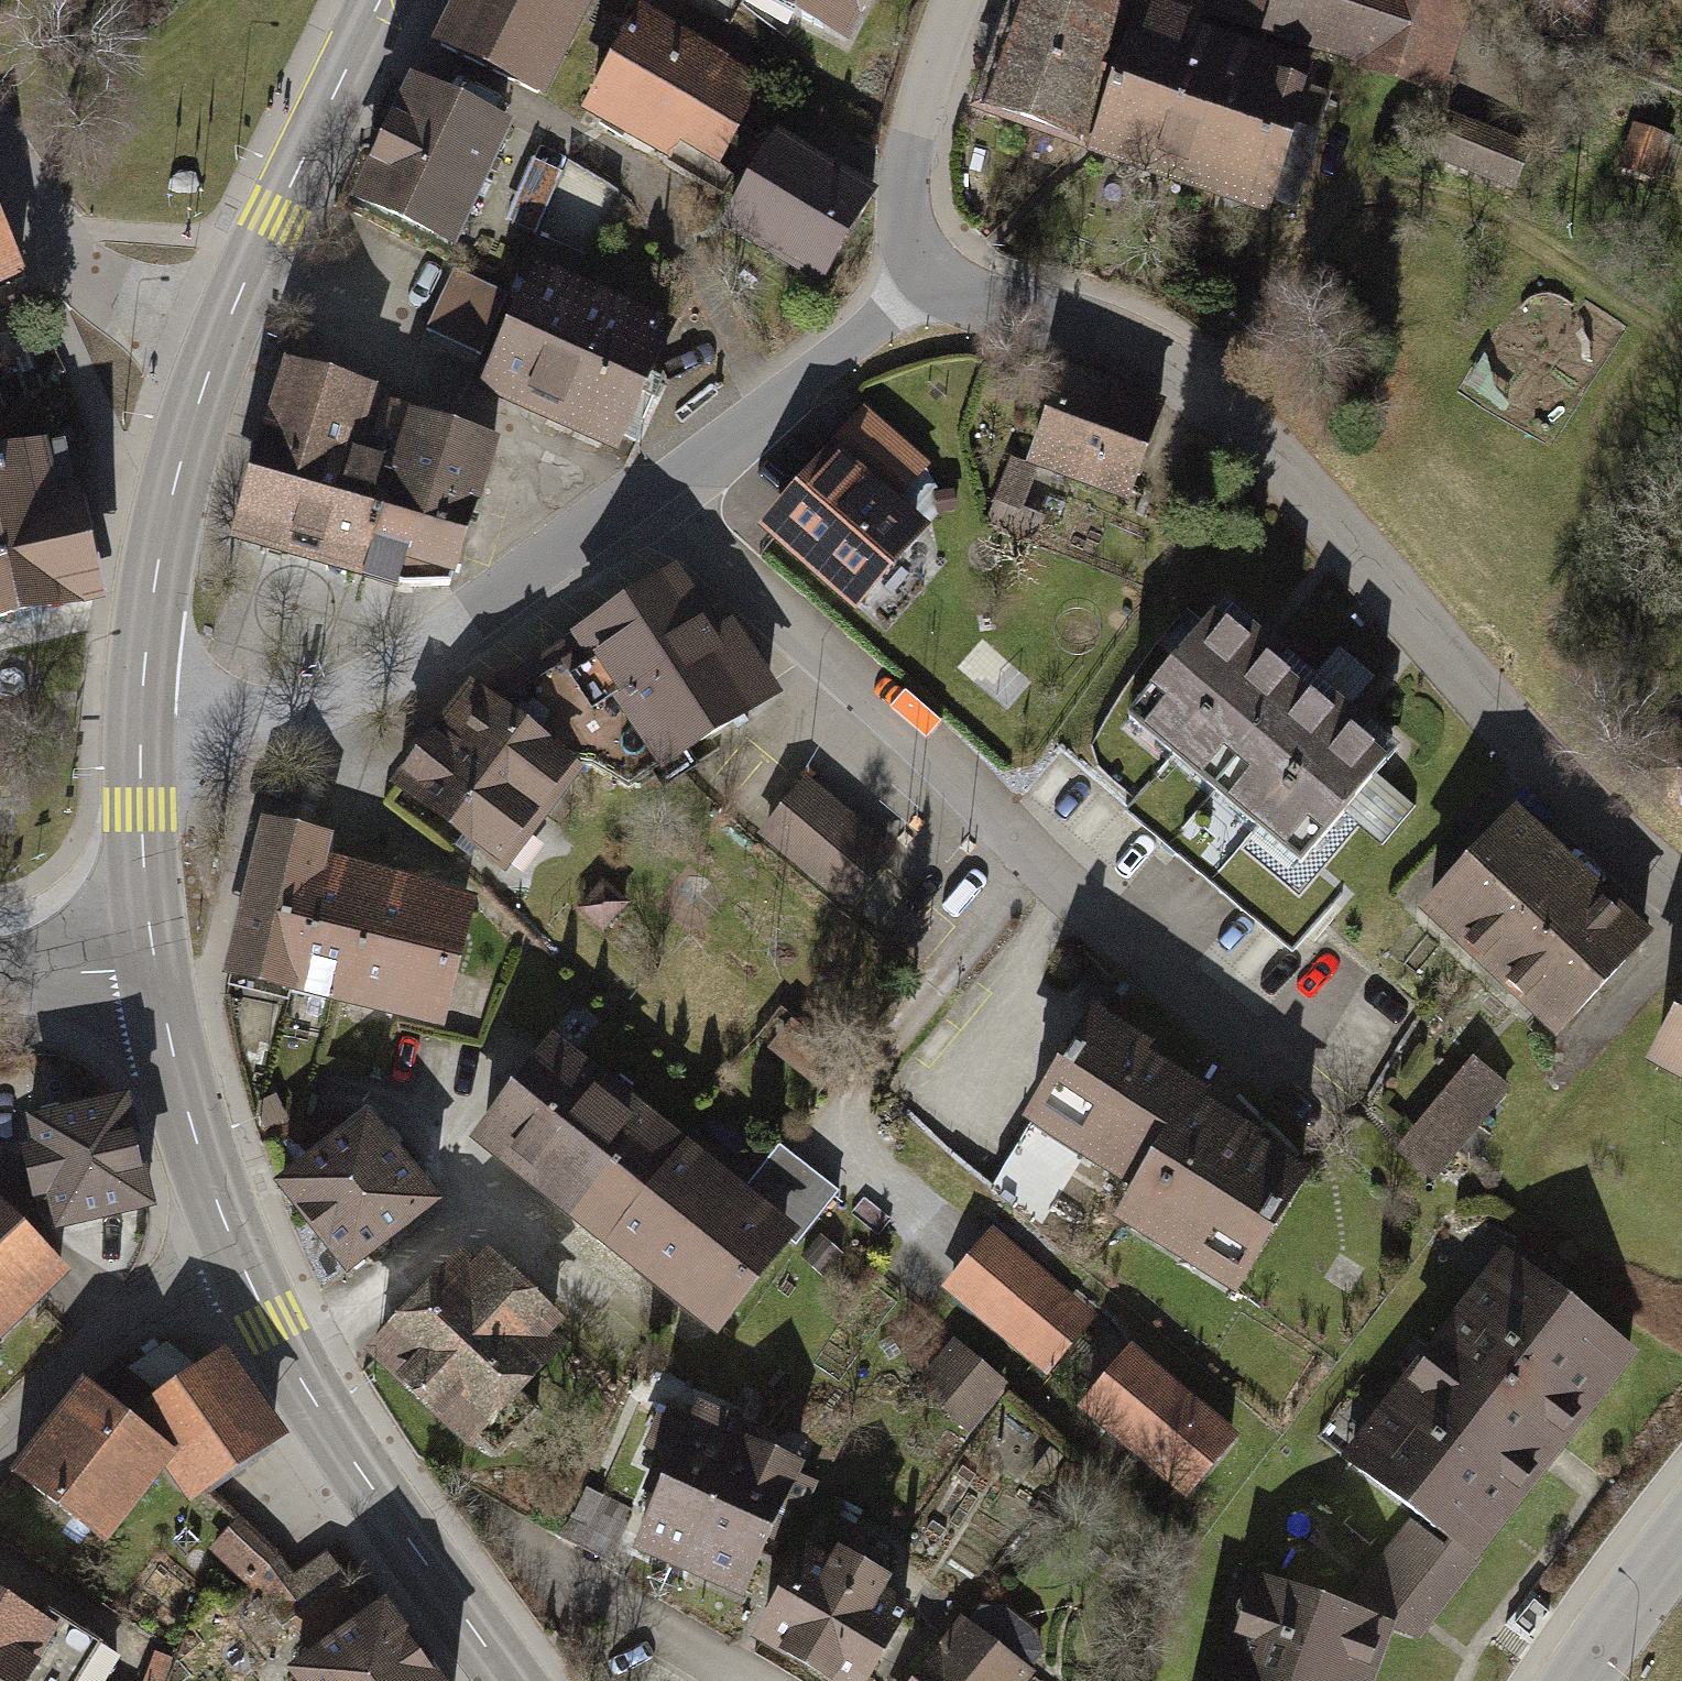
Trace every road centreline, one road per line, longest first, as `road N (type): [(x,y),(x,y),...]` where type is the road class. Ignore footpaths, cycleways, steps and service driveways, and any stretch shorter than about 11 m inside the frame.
road 1 (residential): [(935,277),(985,302),(1083,325),(1160,361),(1218,403),(1540,763),(1681,898)]
road 2 (residential): [(142,714),(284,715),(369,685),(579,536),(719,451),(935,277)]
road 3 (track): [(1681,336),(1496,227),(1386,191),(1346,197),(1316,219),(1255,355),(1218,403)]
road 4 (secondary): [(509,1680),(334,1434),(238,1256)]
road 5 (secondary): [(142,714),(157,517),(210,340)]
road 6 (secondary): [(210,340),(381,0)]
road 7 (residential): [(0,1450),(122,1328),(189,1277),(238,1256)]
road 8 (secondary): [(238,1256),(190,1125),(155,971)]
road 9 (residential): [(935,277),(909,239),(904,184),(961,0)]
road 10 (residential): [(210,340),(116,299),(30,226),(0,166)]
road 11 (residential): [(741,1680),(630,1617),(518,1535)]
road 12 (secondary): [(155,971),(141,809),(142,714)]
road 13 (tertiary): [(1681,1538),(1578,1680)]
road 14 (tertiary): [(155,971),(0,975)]

